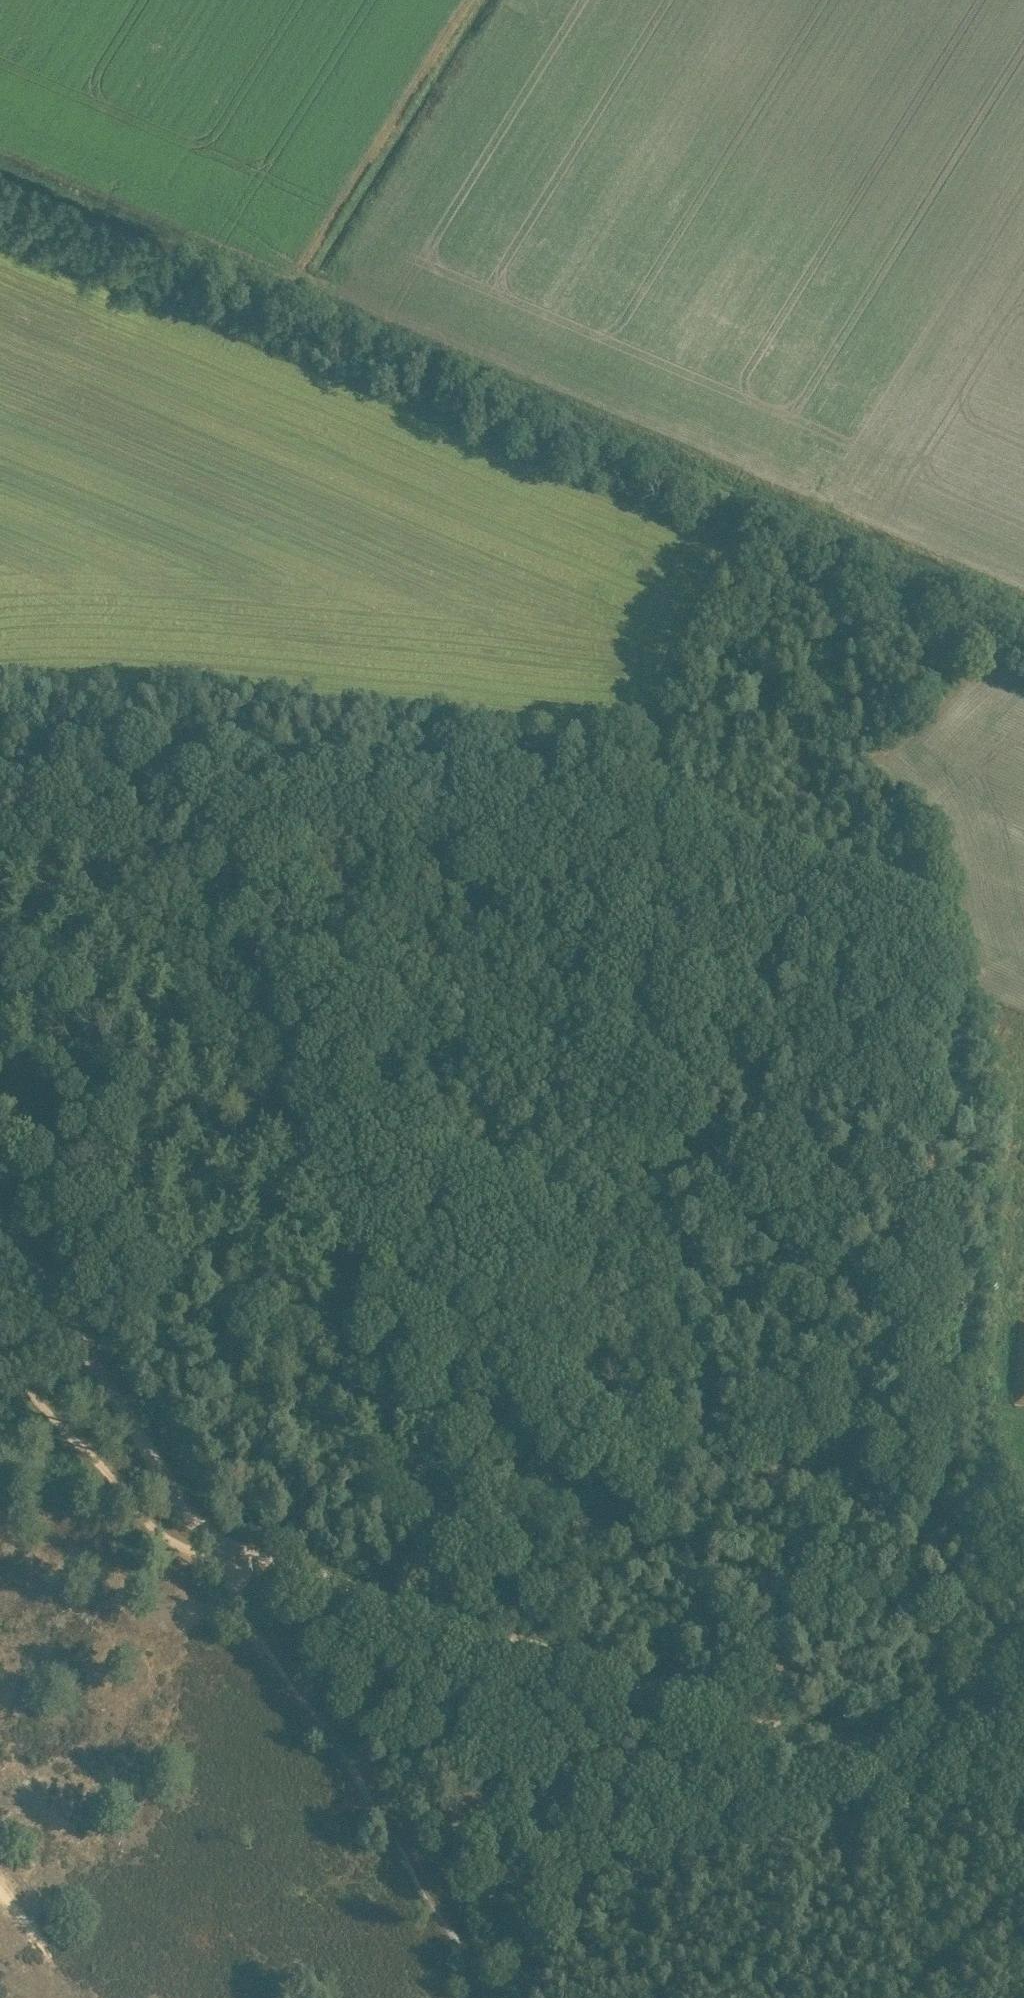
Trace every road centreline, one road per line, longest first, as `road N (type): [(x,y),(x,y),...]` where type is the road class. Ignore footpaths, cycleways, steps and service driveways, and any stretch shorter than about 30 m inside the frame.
road 1 (track): [(1023,603),(0,166)]
road 2 (track): [(1023,1709),(839,1746),(279,1574),(228,1568)]
road 3 (track): [(228,1568),(499,1997)]
road 4 (track): [(228,1568),(0,1237)]

